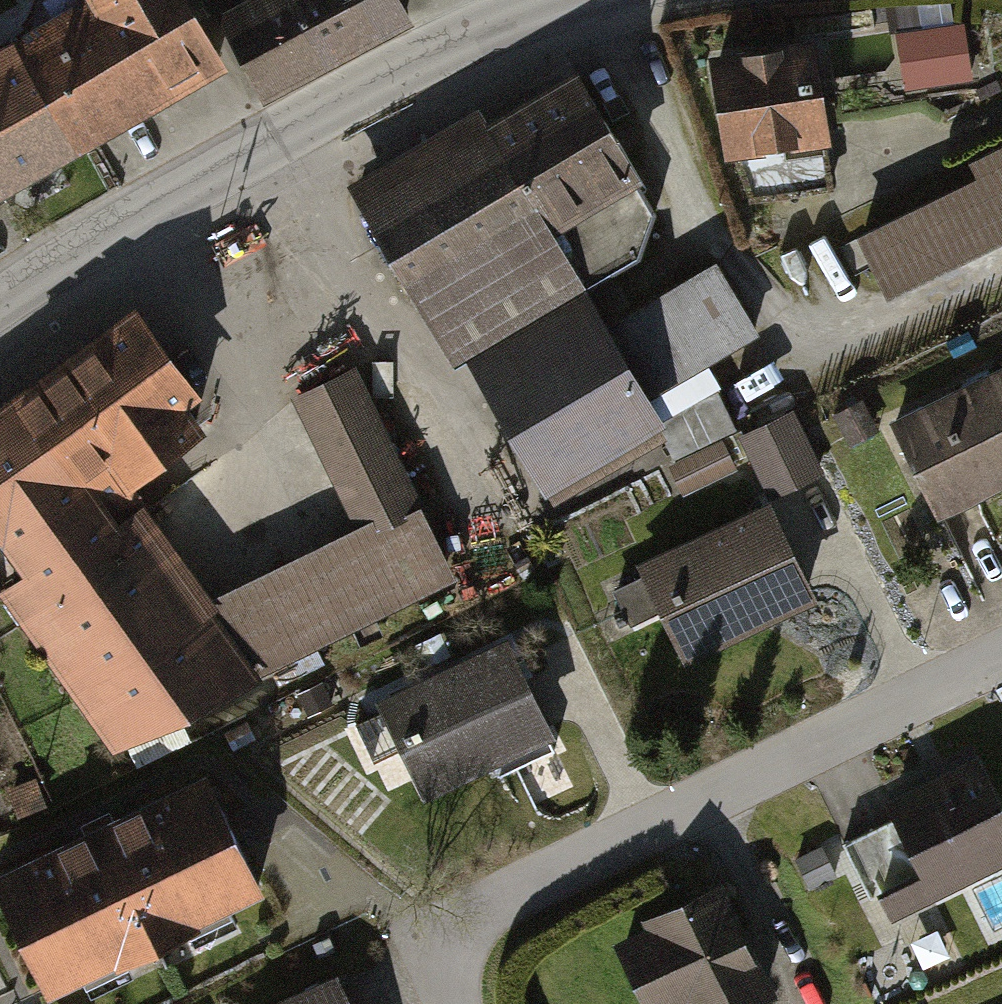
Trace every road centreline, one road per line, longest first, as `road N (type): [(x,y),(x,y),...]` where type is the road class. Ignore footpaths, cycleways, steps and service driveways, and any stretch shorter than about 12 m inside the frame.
road 1 (residential): [(447,1003),(446,960),(467,931),(1001,662)]
road 2 (tertiary): [(577,0),(438,51),(126,224),(0,311)]

